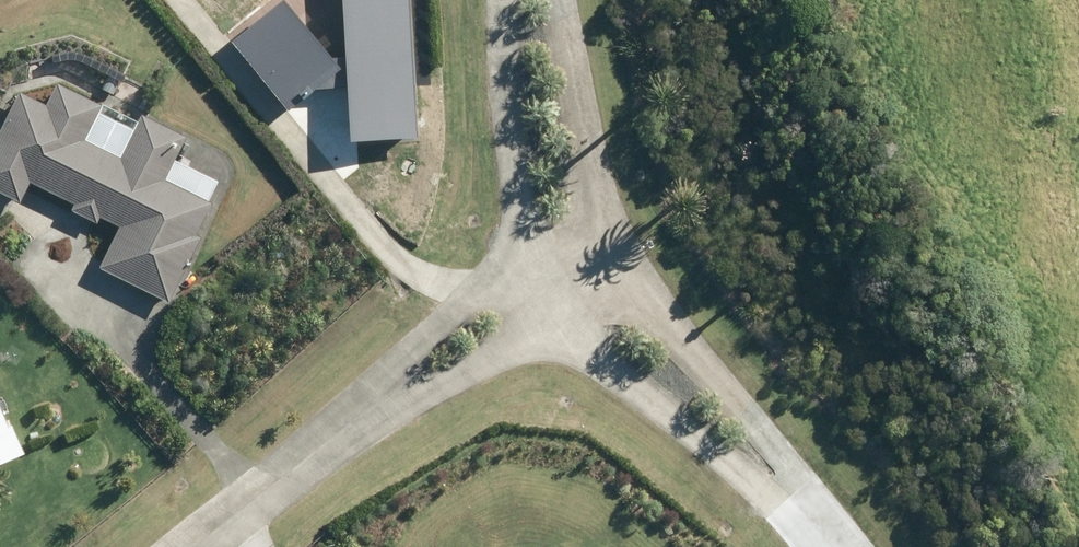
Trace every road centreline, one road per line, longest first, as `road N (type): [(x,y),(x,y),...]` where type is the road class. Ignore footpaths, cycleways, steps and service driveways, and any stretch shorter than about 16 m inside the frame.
road 1 (residential): [(803,505),(740,475),(633,393),(550,304)]
road 2 (residential): [(614,253),(662,327),(759,431),(803,505)]
road 3 (residential): [(529,257),(512,0)]
road 4 (residential): [(361,416),(411,352),(529,257)]
road 5 (residential): [(550,304),(439,393),(361,416)]
road 6 (residential): [(551,0),(595,205)]
road 7 (residential): [(201,546),(361,416)]

